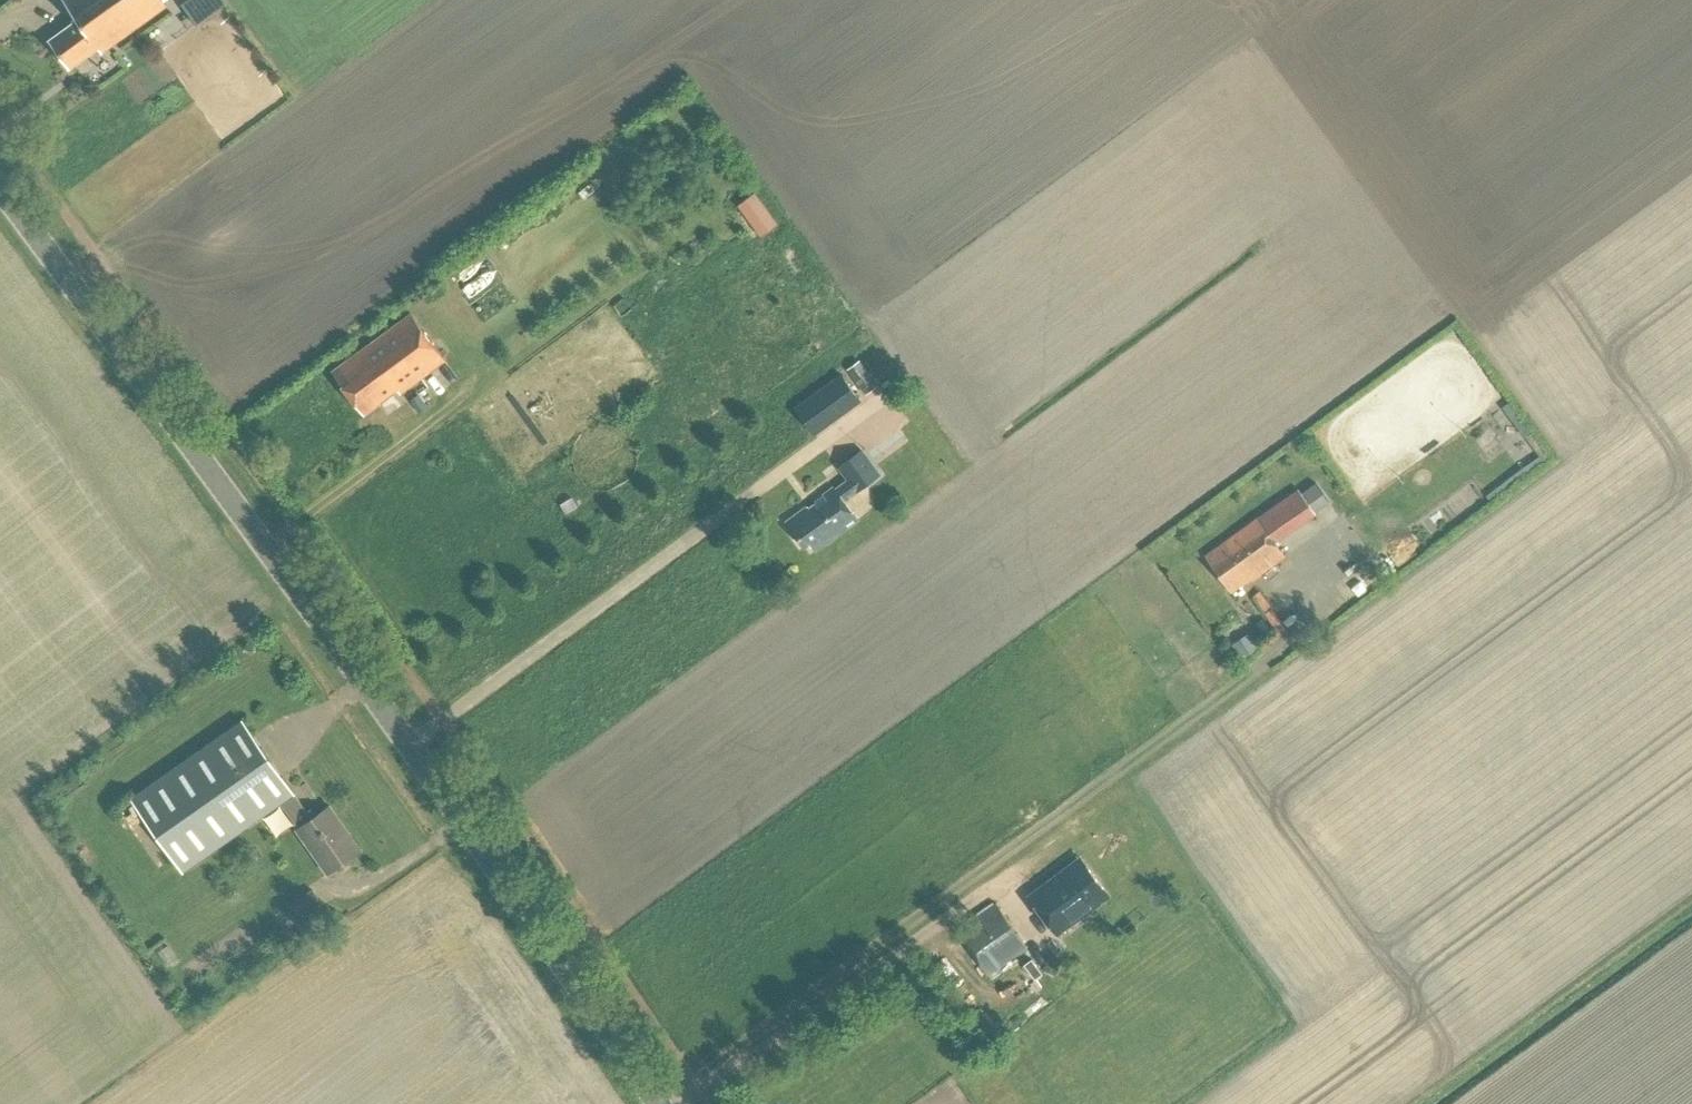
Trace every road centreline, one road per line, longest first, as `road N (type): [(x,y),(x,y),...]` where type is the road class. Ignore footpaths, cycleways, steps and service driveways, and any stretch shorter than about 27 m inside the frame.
road 1 (tertiary): [(660,1103),(265,544),(0,188)]

